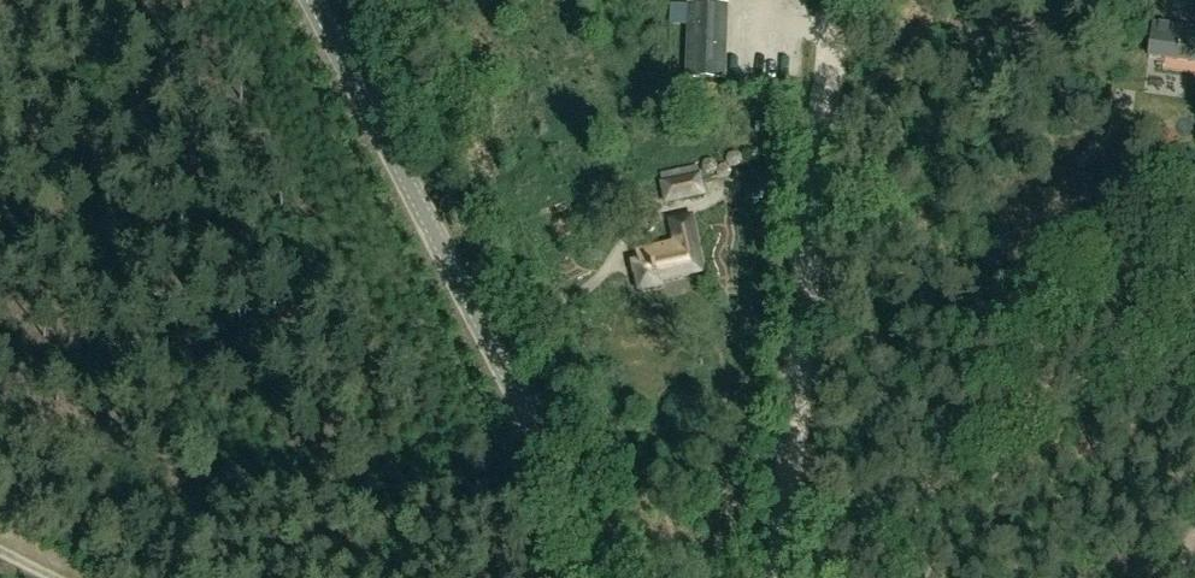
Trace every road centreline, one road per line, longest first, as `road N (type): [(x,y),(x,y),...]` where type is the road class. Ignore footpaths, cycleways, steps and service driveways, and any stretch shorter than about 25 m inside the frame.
road 1 (tertiary): [(610,577),(301,0)]
road 2 (track): [(838,0),(790,577)]
road 3 (track): [(912,577),(958,504),(1048,411),(1194,308)]

